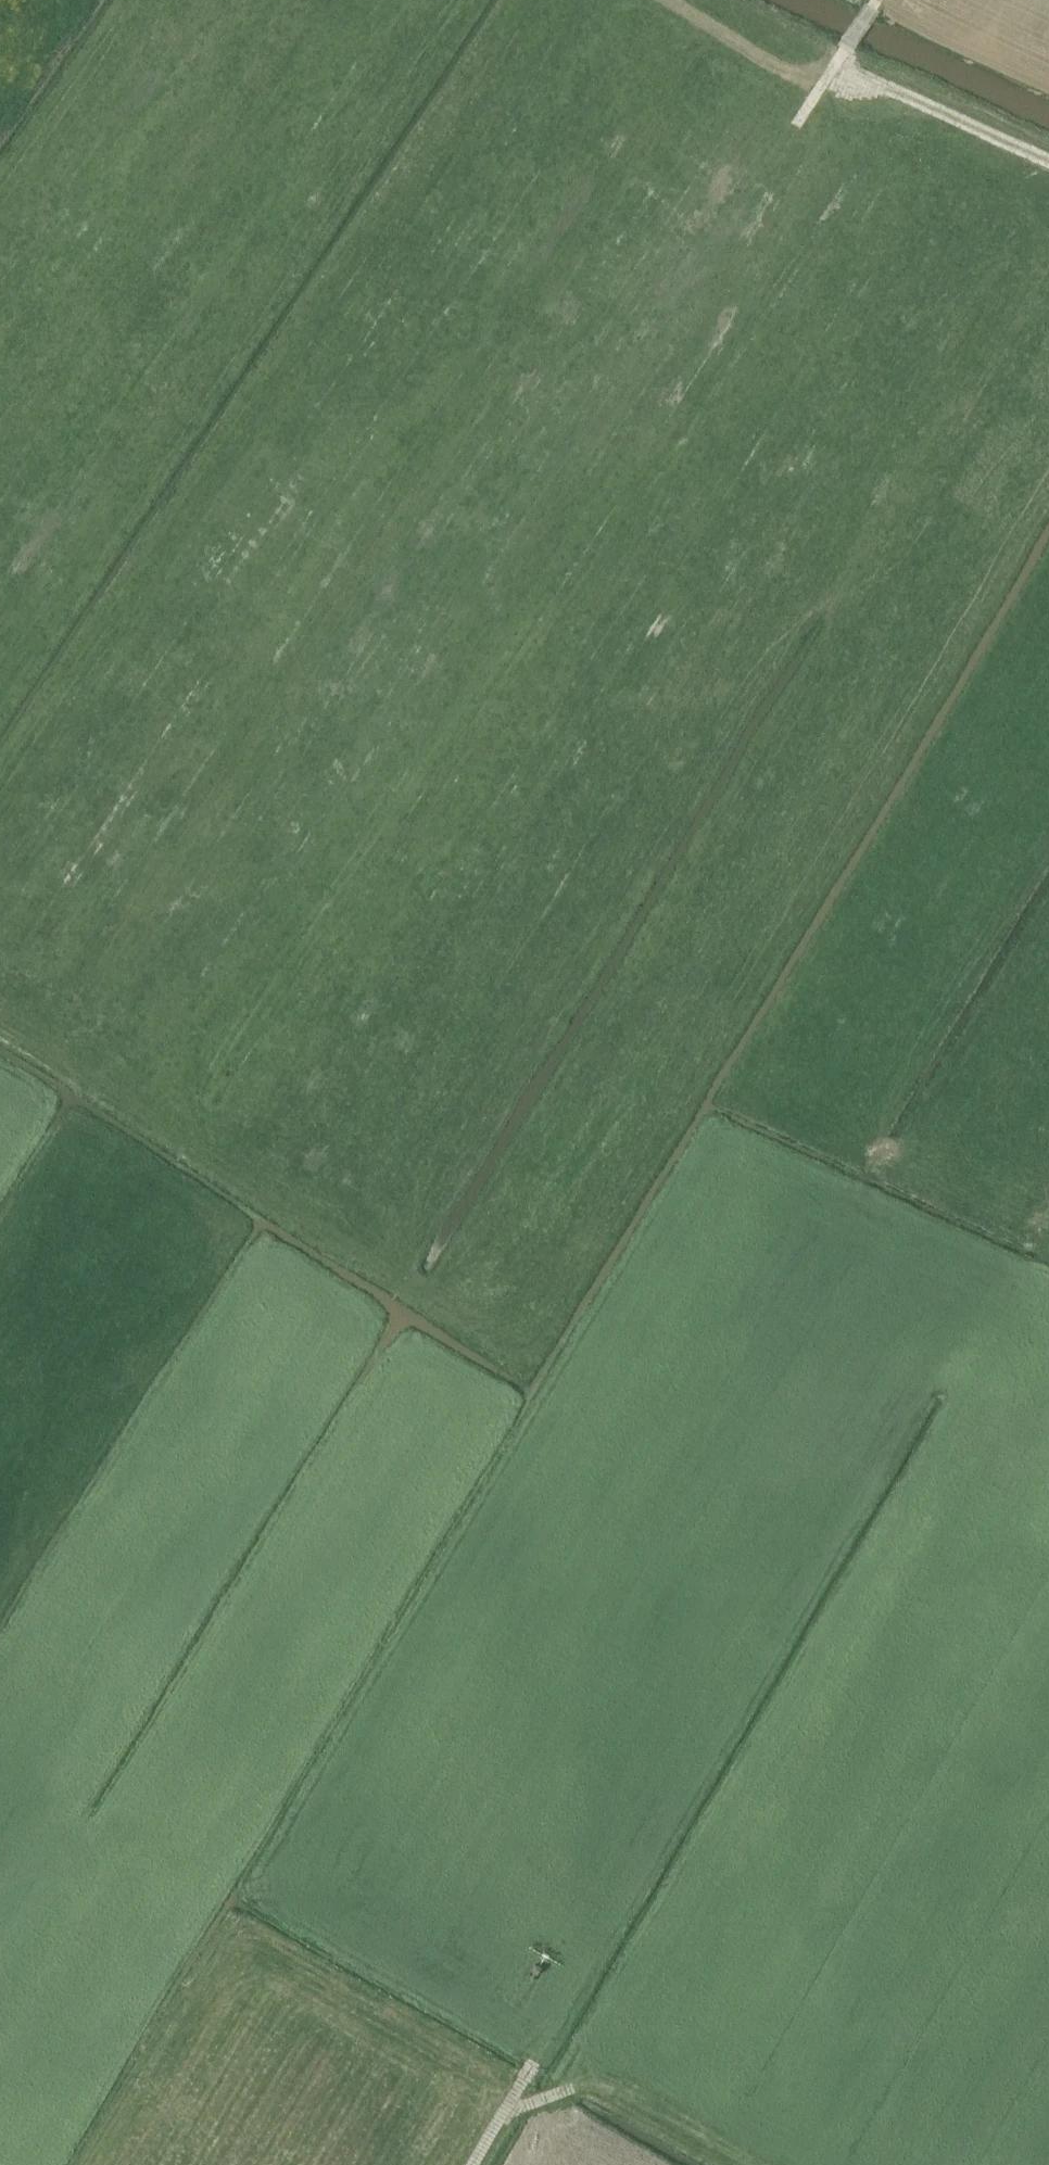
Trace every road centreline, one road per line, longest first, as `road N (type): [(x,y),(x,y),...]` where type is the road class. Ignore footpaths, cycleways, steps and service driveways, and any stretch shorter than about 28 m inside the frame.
road 1 (track): [(675,0),(788,70),(829,71),(879,0)]
road 2 (track): [(844,54),(1048,146)]
road 3 (track): [(44,145),(145,0)]
road 4 (track): [(477,2164),(509,2111),(573,2088)]

